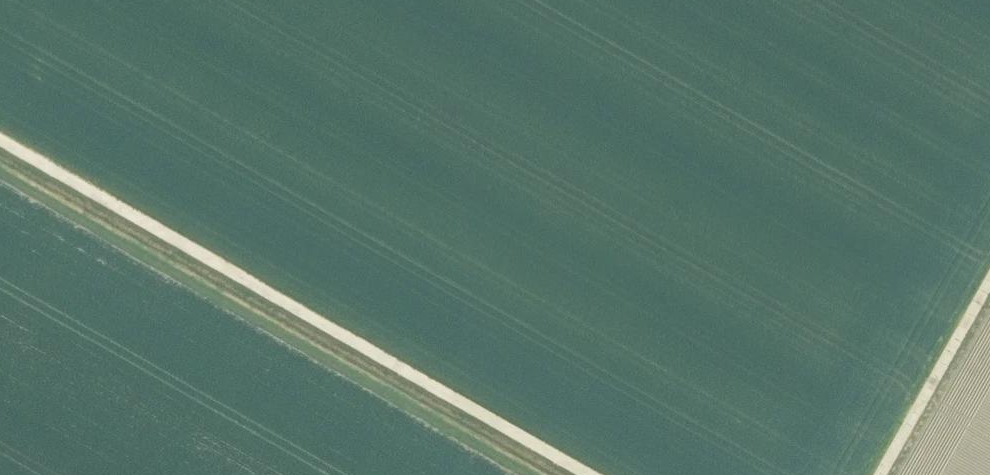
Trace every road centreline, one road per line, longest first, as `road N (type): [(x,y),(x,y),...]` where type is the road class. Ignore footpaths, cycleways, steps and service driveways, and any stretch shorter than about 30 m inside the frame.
road 1 (track): [(0,137),(581,474)]

